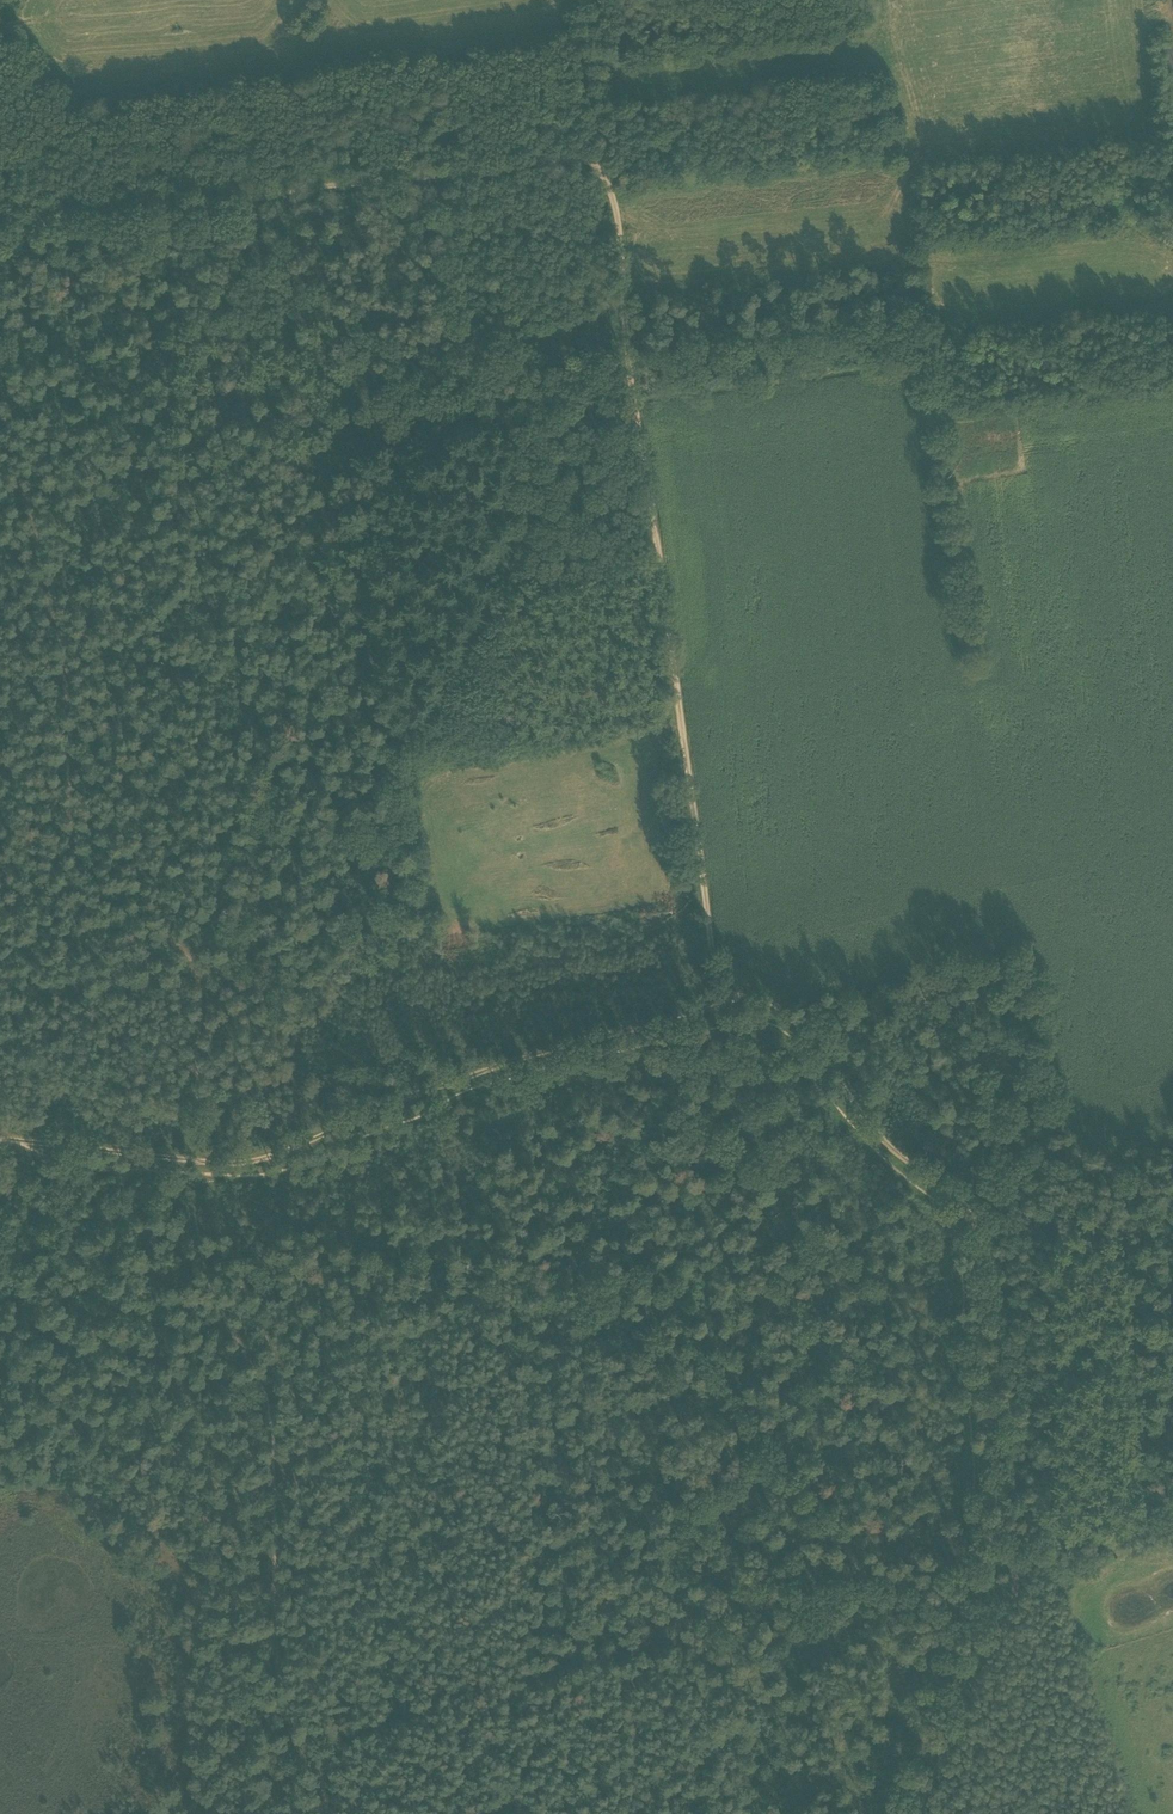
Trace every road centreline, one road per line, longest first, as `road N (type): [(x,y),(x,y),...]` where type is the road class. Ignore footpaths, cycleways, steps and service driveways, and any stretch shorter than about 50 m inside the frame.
road 1 (track): [(917,1813),(1014,1606),(1016,1583),(986,1517),(976,1216),(909,1169),(785,1011),(751,999),(719,1009)]
road 2 (track): [(719,1009),(602,155)]
road 3 (track): [(319,1813),(274,1660),(267,1401),(219,1299),(195,1176)]
road 4 (track): [(0,230),(602,155)]
road 5 (track): [(719,1009),(535,1054),(249,1164),(204,1162)]
road 6 (track): [(1007,1562),(1172,1523)]
road 7 (track): [(204,1162),(38,1146)]

